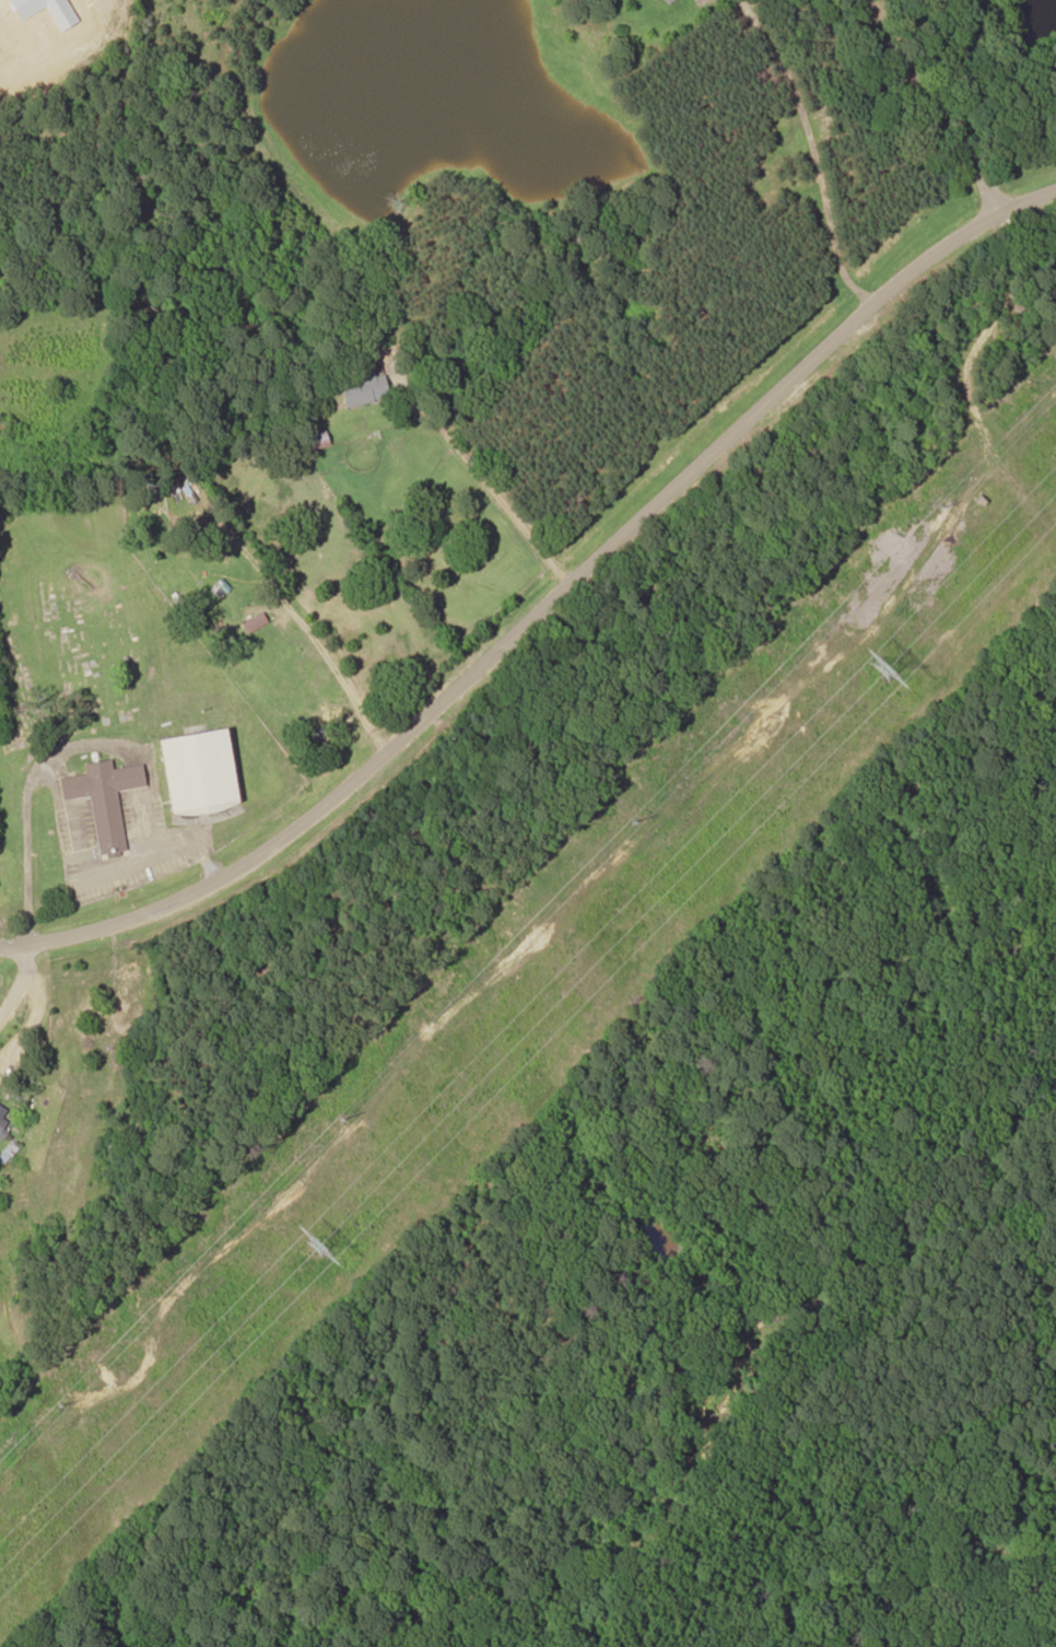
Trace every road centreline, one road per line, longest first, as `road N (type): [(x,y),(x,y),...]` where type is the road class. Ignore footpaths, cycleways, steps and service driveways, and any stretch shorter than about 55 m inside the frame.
road 1 (tertiary): [(1055,185),(997,209),(896,282),(408,739),(282,844),(142,920),(31,951)]
road 2 (residential): [(199,893),(73,717),(0,533)]
road 3 (residential): [(21,996),(268,1193)]
road 4 (residential): [(997,209),(975,163),(859,0)]
road 5 (residential): [(0,140),(60,97),(90,0)]
road 6 (residential): [(0,491),(11,480),(19,381),(0,353)]

